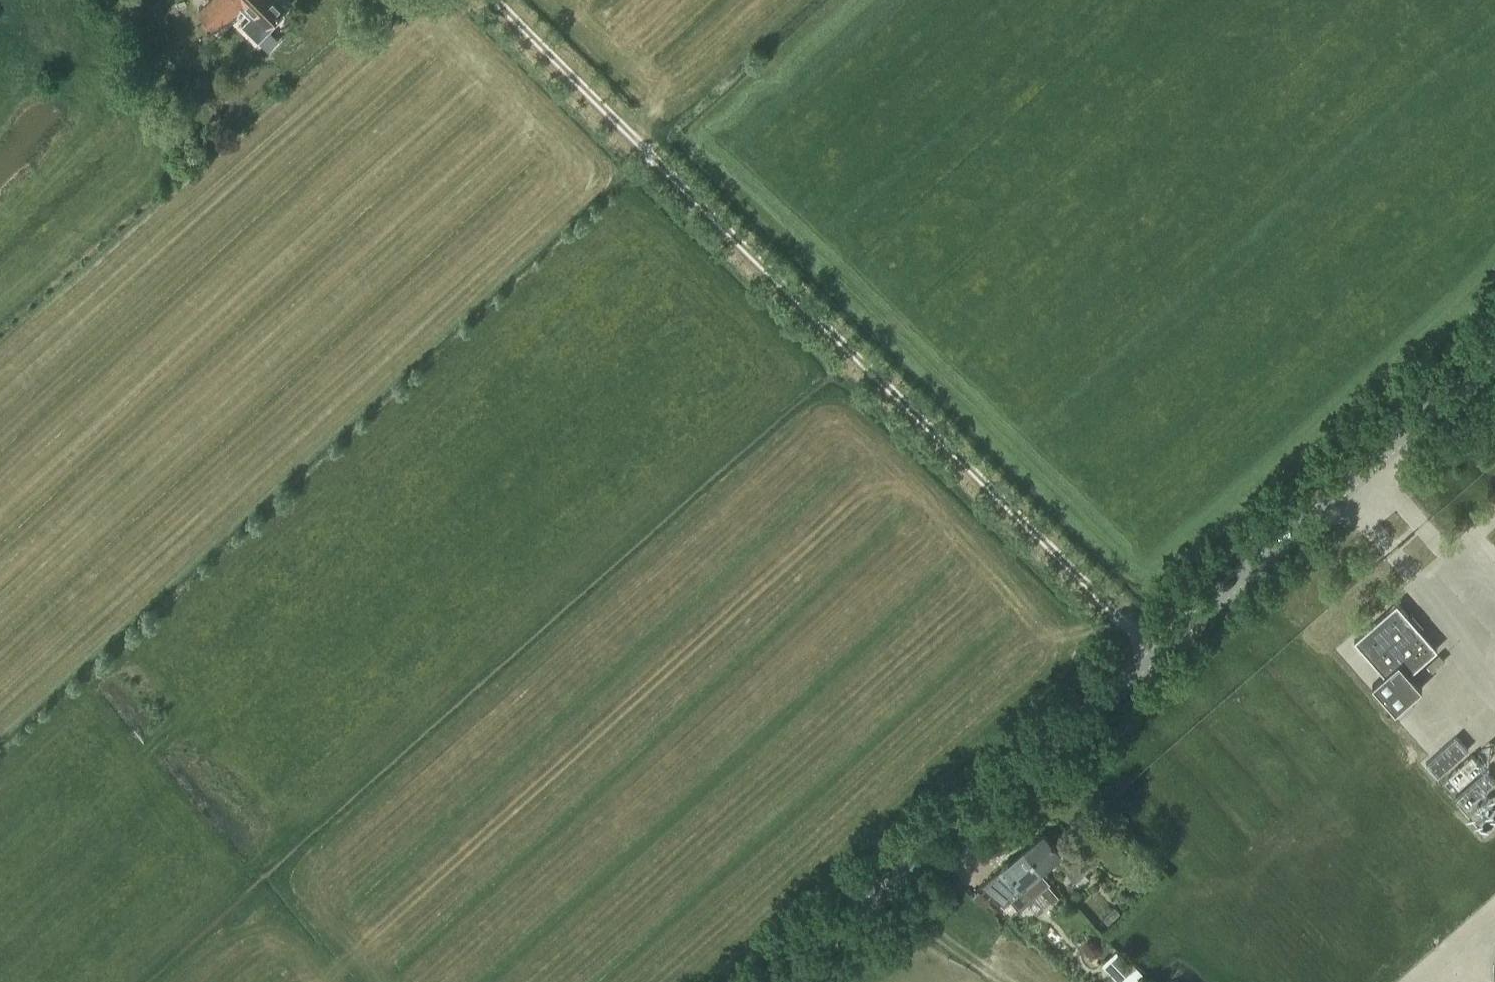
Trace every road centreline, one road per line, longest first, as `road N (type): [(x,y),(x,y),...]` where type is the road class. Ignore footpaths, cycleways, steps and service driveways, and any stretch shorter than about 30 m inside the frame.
road 1 (tertiary): [(782,981),(1494,357)]
road 2 (track): [(1155,654),(496,0)]

